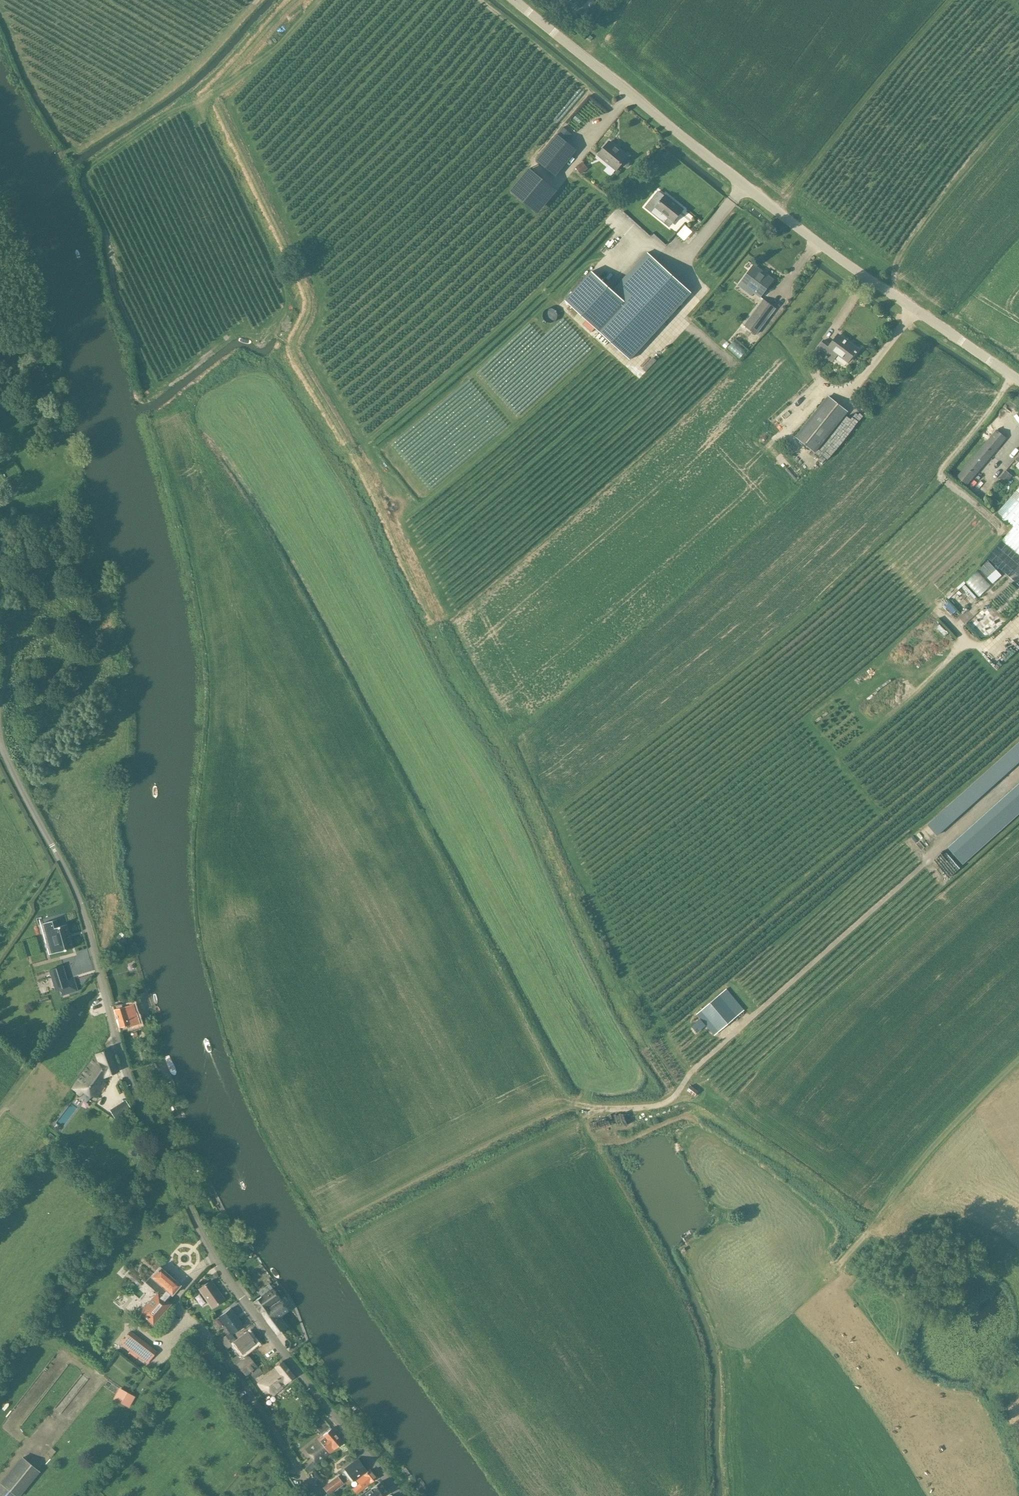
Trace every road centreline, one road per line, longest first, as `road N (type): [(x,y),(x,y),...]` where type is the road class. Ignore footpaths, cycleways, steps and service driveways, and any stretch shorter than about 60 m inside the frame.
road 1 (residential): [(398,1495),(217,1262),(129,1079),(83,911),(51,845)]
road 2 (unclassified): [(1018,382),(844,263),(513,0)]
road 3 (residential): [(316,1495),(220,1347)]

